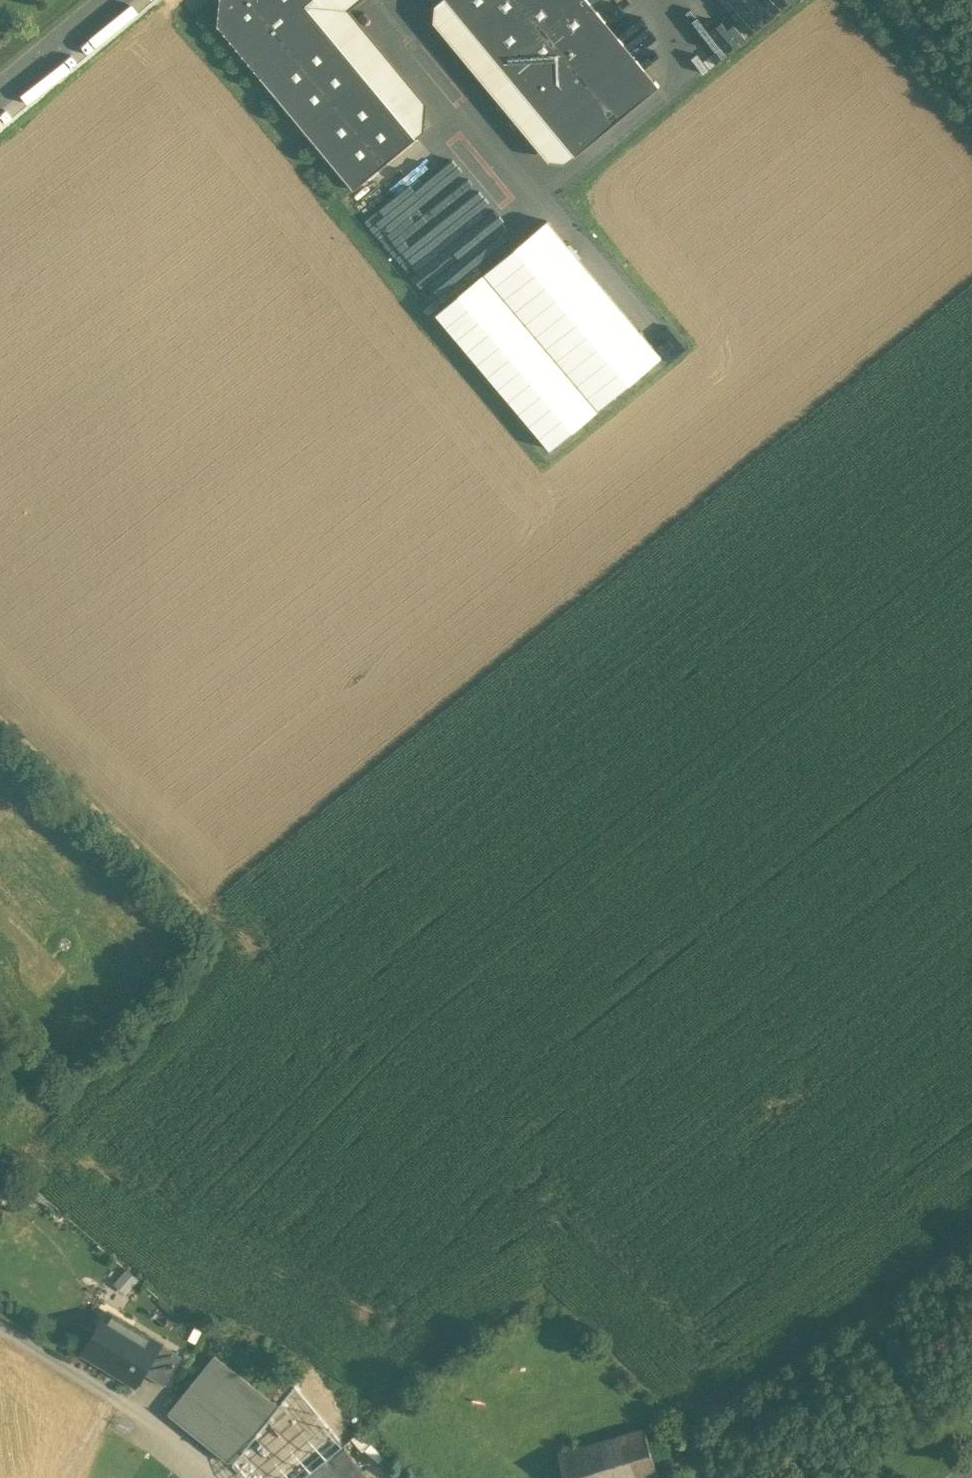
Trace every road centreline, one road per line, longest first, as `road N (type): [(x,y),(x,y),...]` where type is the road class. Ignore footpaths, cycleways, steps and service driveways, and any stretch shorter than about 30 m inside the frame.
road 1 (unclassified): [(0,92),(111,0)]

